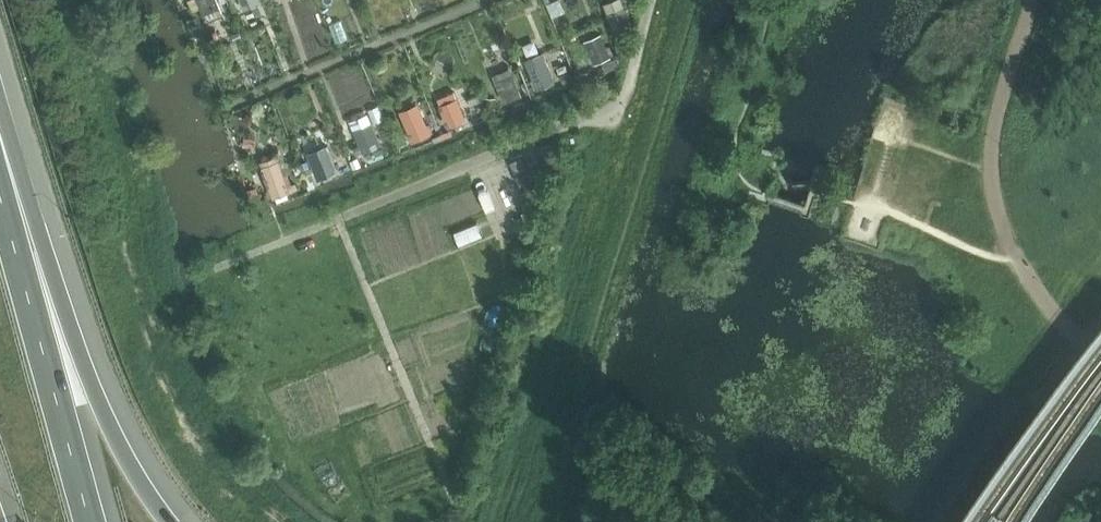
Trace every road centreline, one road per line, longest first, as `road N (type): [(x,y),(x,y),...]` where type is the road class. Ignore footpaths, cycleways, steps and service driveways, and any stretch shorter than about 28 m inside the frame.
road 1 (motorway): [(167,521),(100,415),(0,164)]
road 2 (motorway): [(87,521),(0,200)]
road 3 (unclassified): [(580,120),(623,102),(653,0)]

